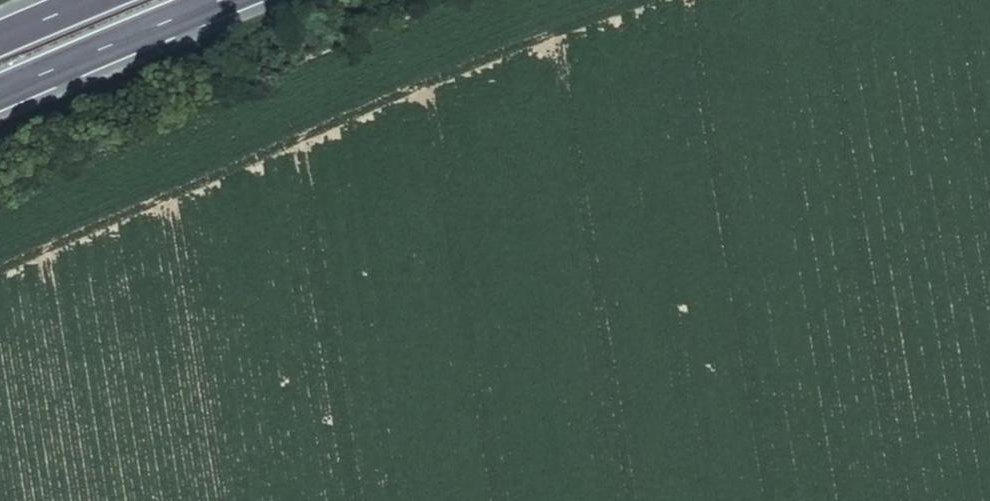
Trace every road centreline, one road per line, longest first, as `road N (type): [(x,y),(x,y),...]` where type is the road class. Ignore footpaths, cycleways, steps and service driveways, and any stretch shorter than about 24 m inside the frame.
road 1 (trunk): [(0,94),(218,0)]

